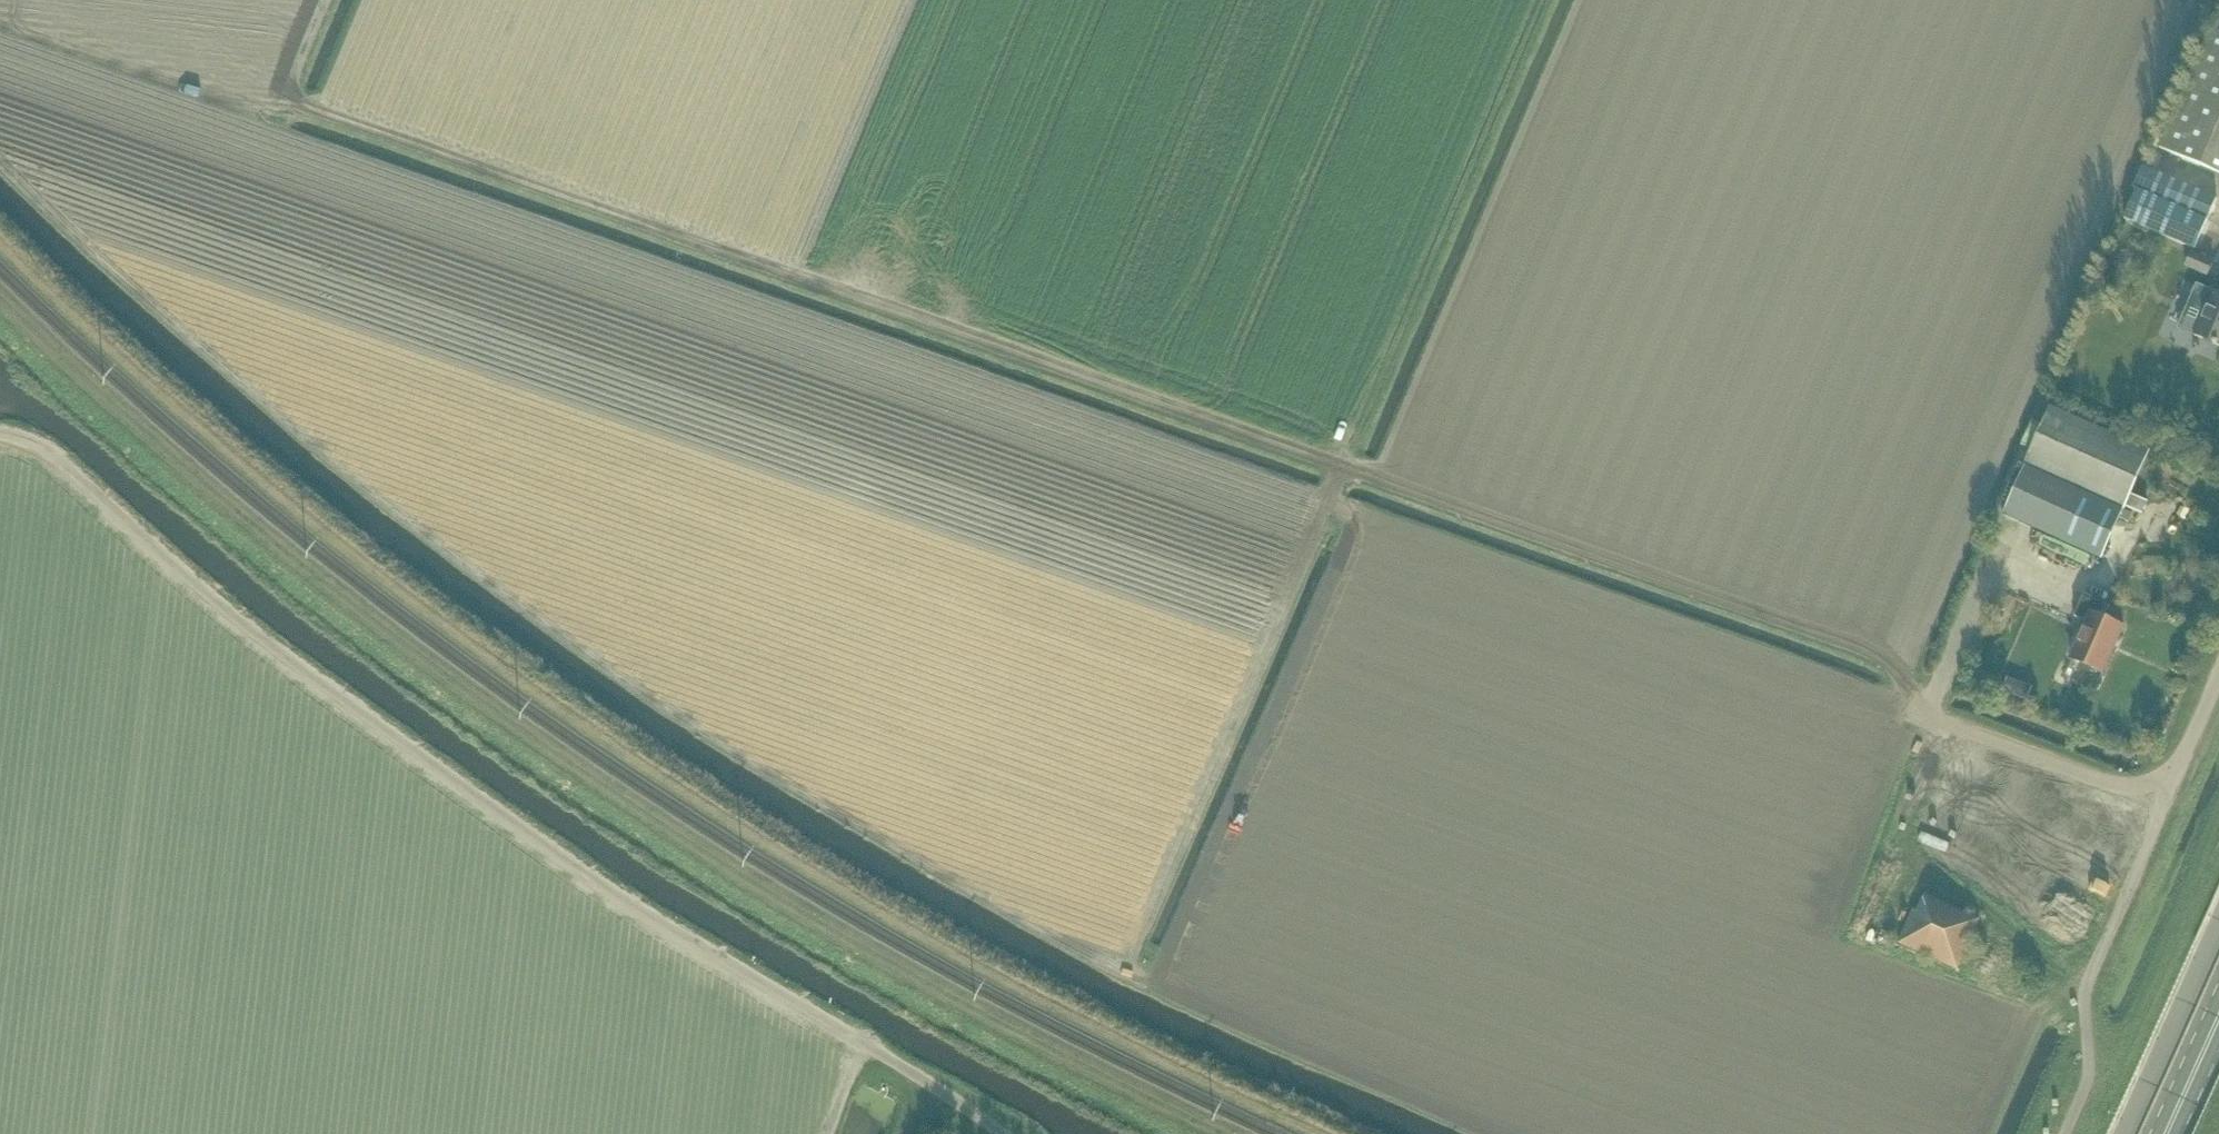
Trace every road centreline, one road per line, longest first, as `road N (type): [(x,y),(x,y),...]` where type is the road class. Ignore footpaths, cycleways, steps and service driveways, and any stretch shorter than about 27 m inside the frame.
road 1 (track): [(0,299),(96,393),(301,566),(514,730),(742,878),(1217,1133)]
road 2 (track): [(0,435),(52,455),(257,637),(576,871),(890,1061)]
road 3 (unclassified): [(2124,1133),(2218,925)]
road 4 (primary): [(2166,1133),(2218,1019)]

